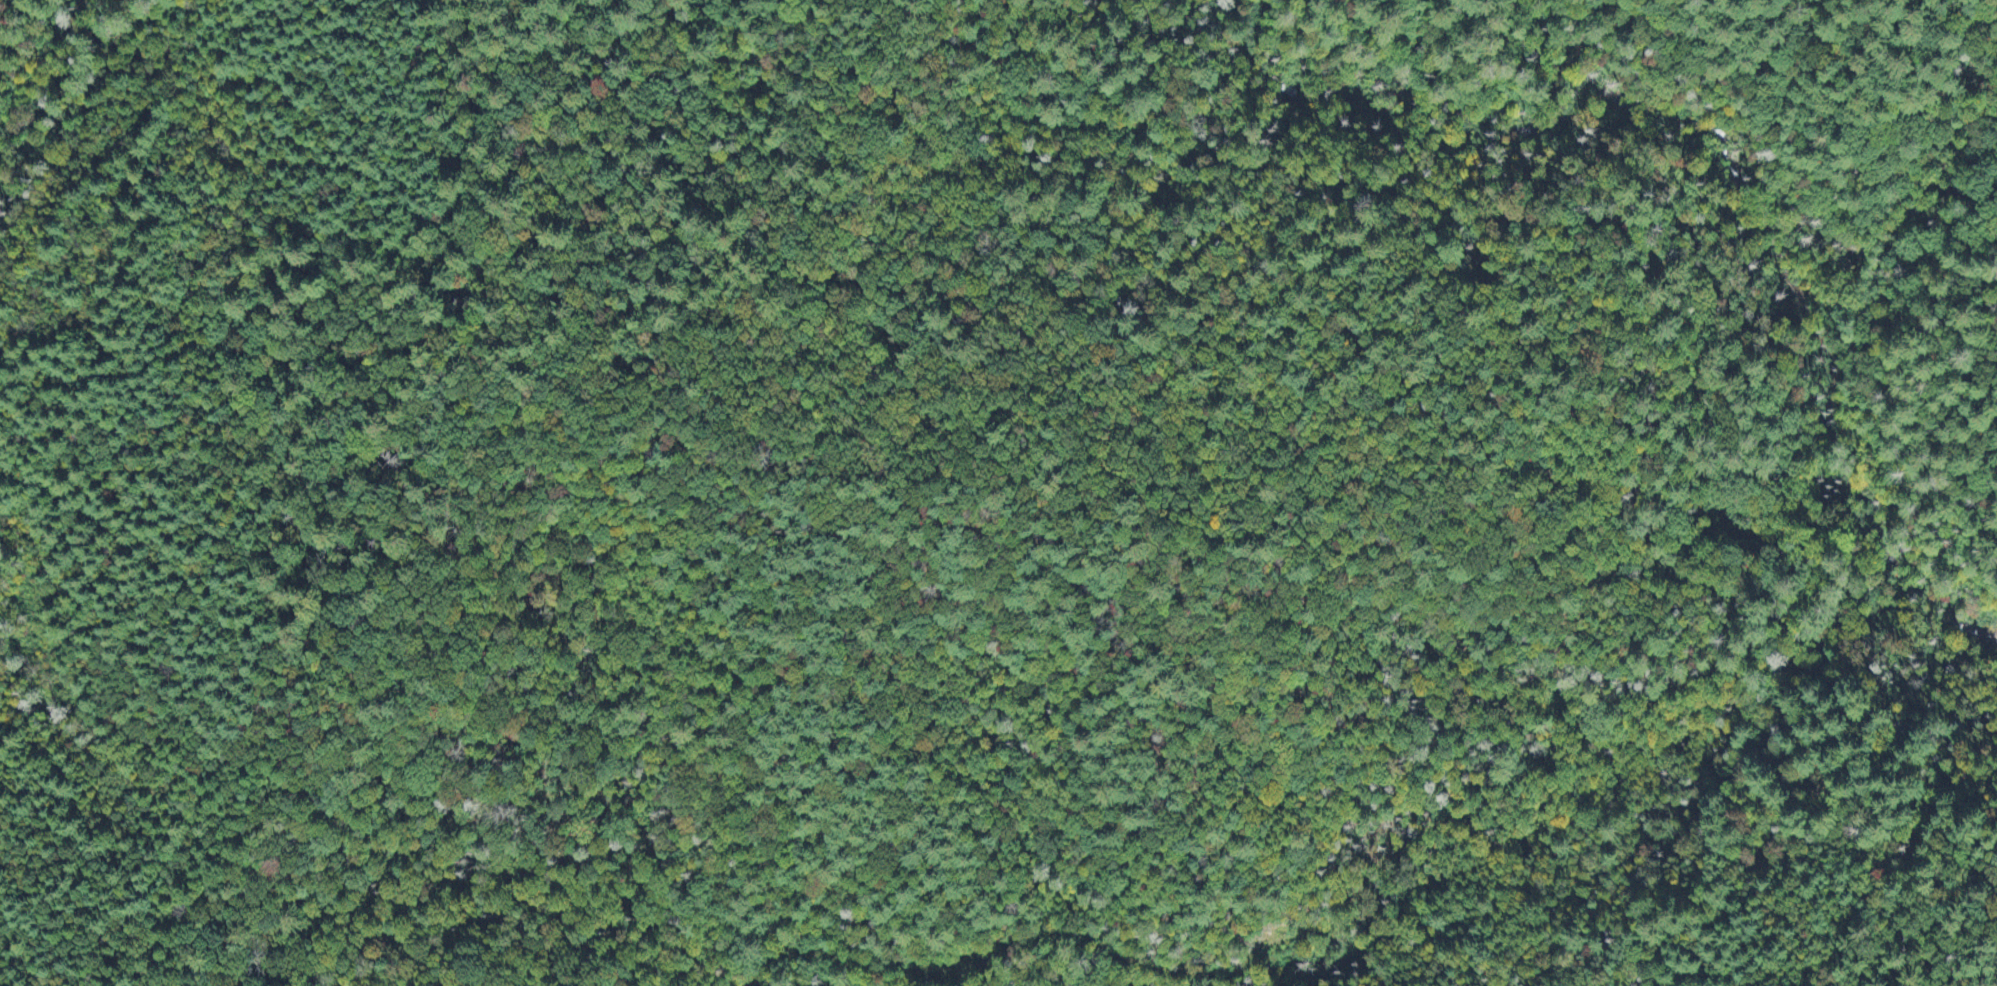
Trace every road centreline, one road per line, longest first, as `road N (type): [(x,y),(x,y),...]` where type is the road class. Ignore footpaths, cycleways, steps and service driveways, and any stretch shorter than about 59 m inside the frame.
road 1 (track): [(1003,0),(1057,125),(1208,224),(1522,253),(1591,226),(1648,243),(1702,360),(1674,503),(1680,578),(1709,666),(1686,688),(1591,709),(1564,740),(1463,803),(1368,884),(1210,972),(1033,959),(860,967),(799,957),(751,985)]

